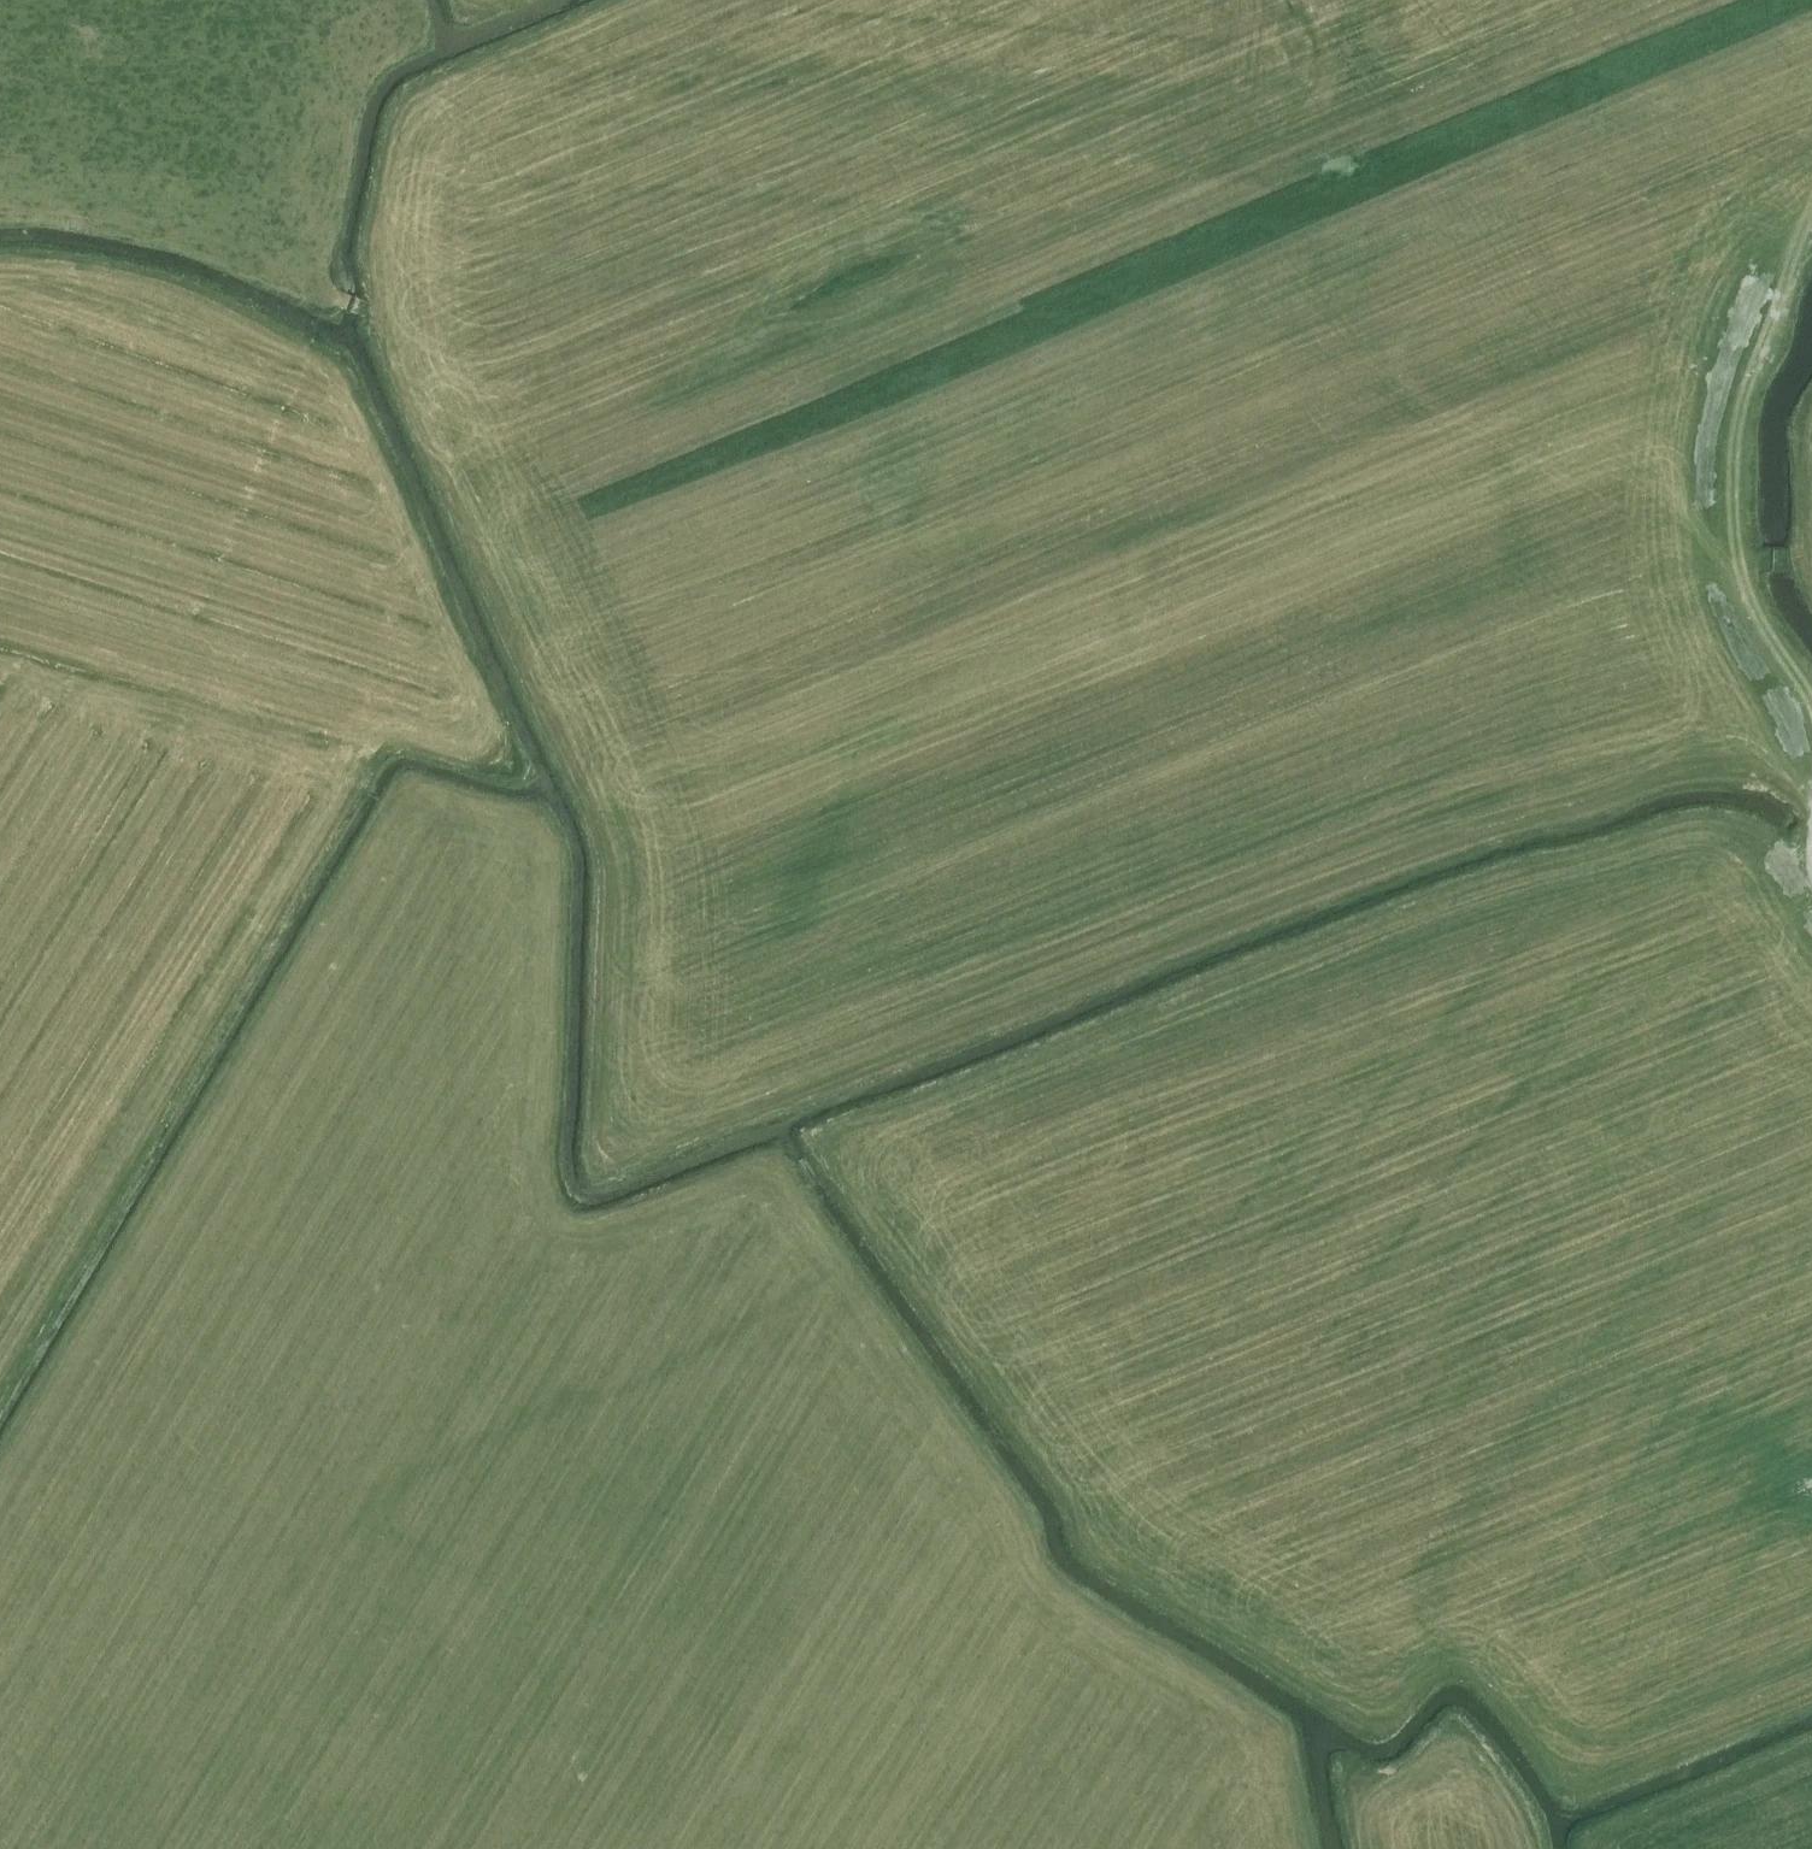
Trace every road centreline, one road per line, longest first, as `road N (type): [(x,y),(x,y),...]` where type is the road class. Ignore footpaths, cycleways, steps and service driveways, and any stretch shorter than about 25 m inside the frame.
road 1 (track): [(1811,720),(1749,605),(1732,536),(1742,405),(1759,360)]

